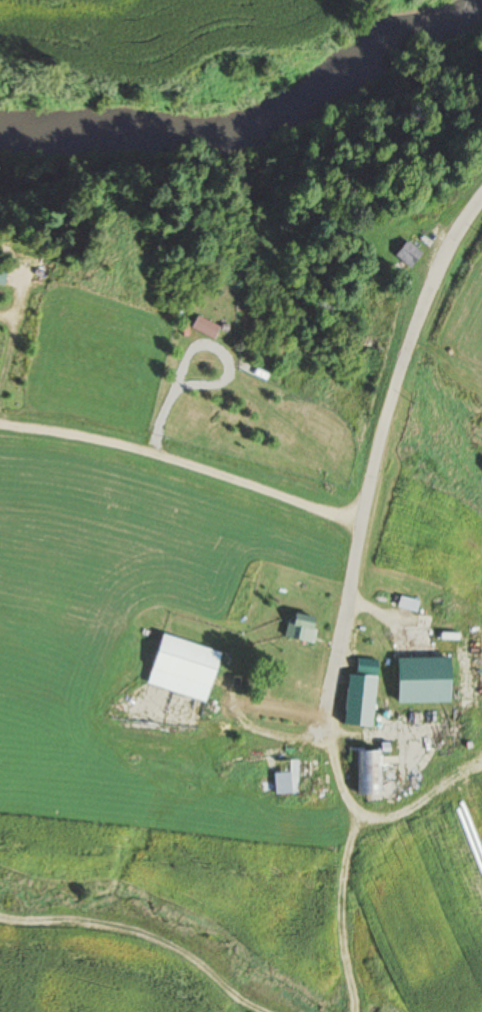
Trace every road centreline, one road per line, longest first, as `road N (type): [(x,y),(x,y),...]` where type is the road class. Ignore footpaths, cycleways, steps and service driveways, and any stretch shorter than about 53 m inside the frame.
road 1 (residential): [(314,578),(383,219),(481,142)]

